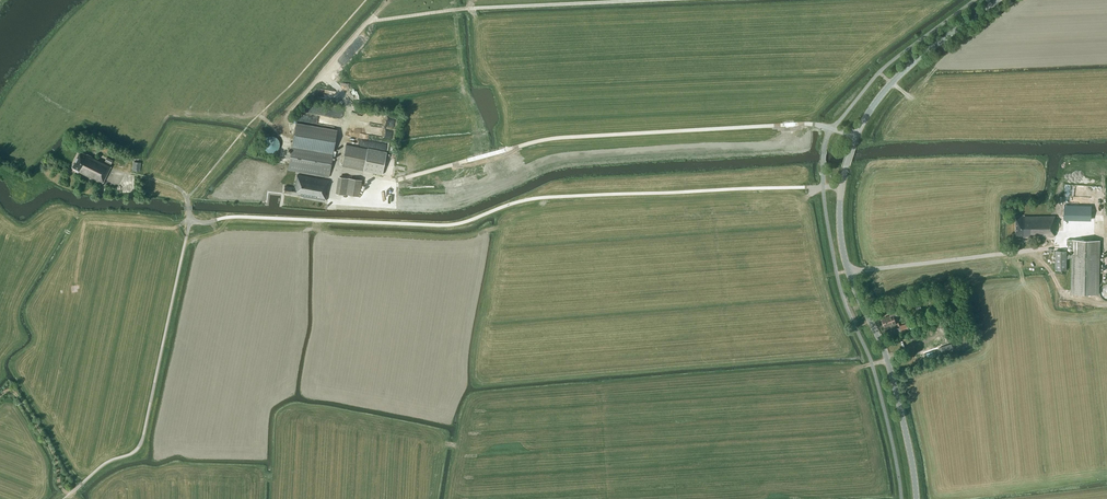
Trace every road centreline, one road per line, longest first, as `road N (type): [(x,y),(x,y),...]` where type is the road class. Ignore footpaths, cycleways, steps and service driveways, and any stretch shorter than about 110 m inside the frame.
road 1 (track): [(259,115),(276,128),(369,22),(467,8),(649,0)]
road 2 (track): [(823,276),(1051,248),(1074,232),(1104,236),(1106,253)]
road 3 (secondary): [(896,392),(843,250),(841,187),(852,148)]
road 4 (secondary): [(998,0),(892,83),(852,148)]

